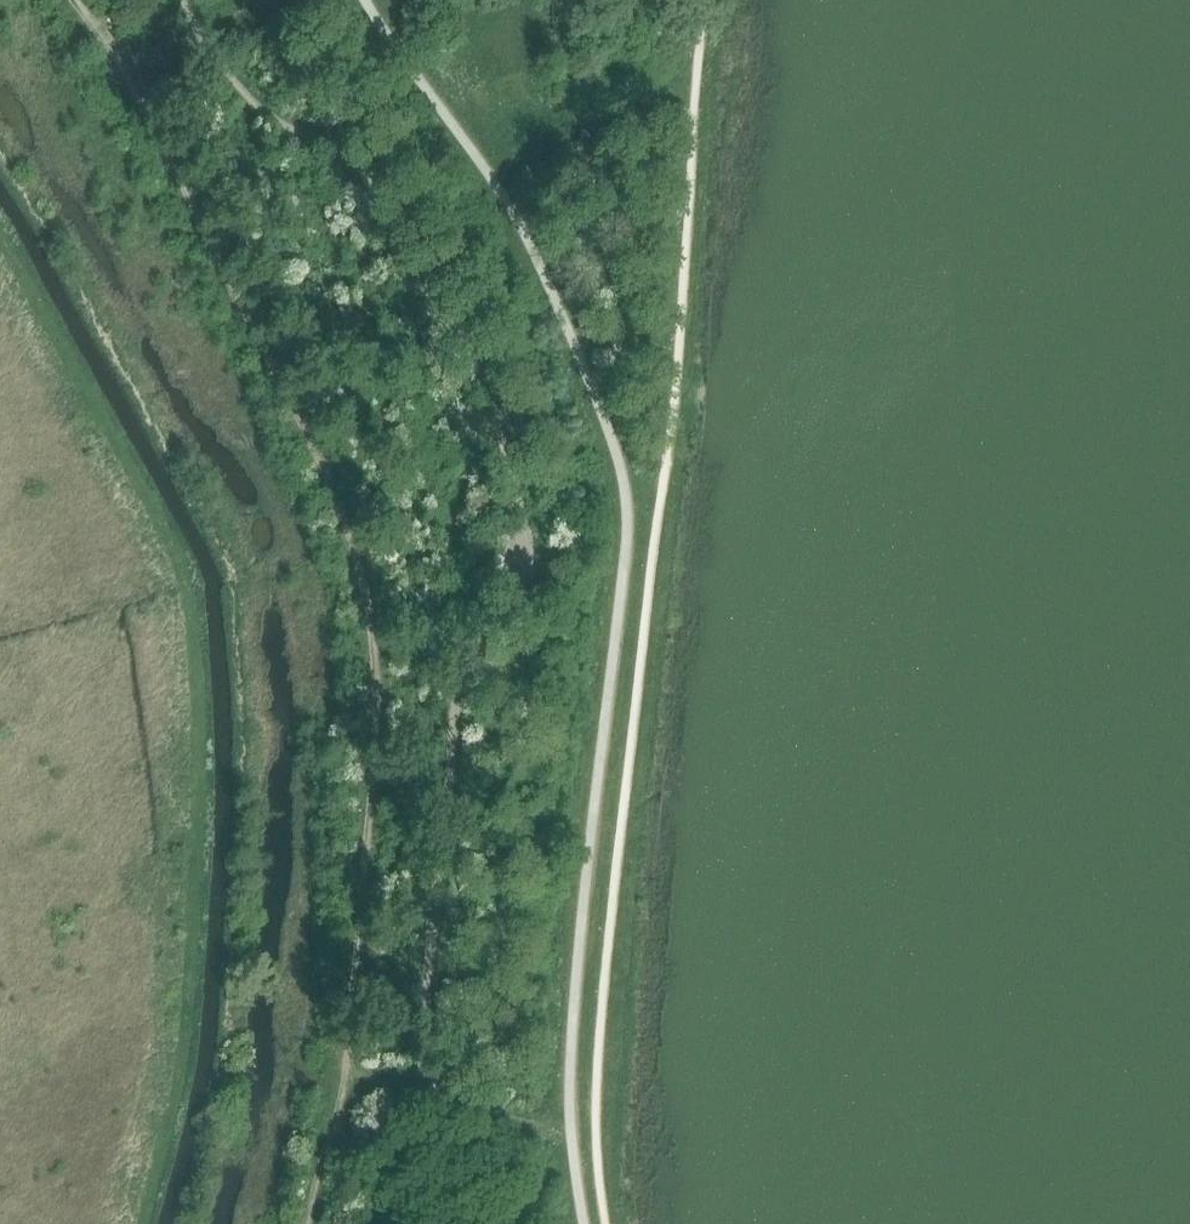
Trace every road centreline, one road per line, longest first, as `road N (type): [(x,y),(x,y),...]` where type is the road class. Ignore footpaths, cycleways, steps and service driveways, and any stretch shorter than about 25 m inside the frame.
road 1 (track): [(0,236),(171,549),(190,612),(196,684),(186,992),(137,1223)]

